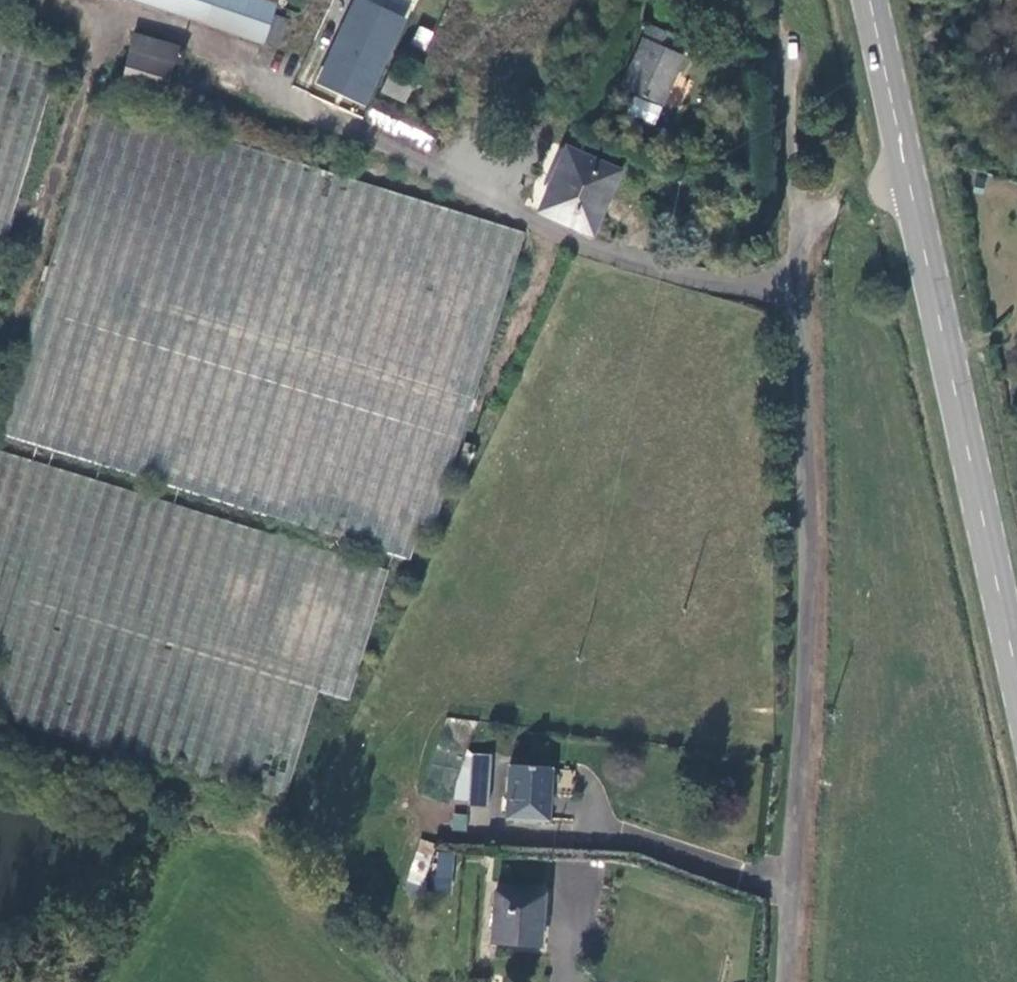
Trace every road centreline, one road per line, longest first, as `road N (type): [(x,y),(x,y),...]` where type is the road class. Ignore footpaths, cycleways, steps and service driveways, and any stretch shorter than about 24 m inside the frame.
road 1 (unclassified): [(786,68),(801,218),(807,596),(785,981)]
road 2 (secondary): [(871,0),(1016,679)]

